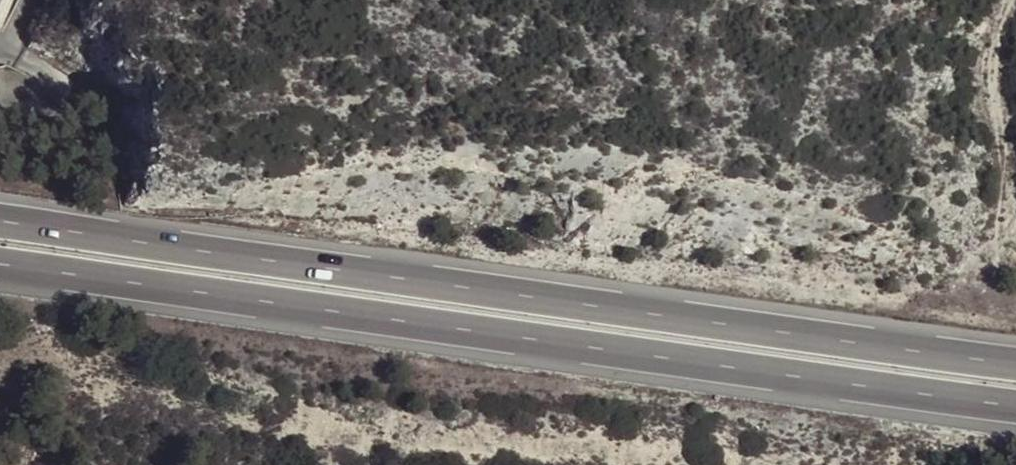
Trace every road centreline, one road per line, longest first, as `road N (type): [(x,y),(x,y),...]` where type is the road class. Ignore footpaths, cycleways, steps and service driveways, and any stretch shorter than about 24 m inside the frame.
road 1 (trunk): [(0,264),(1015,406)]
road 2 (trunk): [(1015,364),(0,222)]
road 3 (track): [(1015,1),(997,56),(1015,155)]

